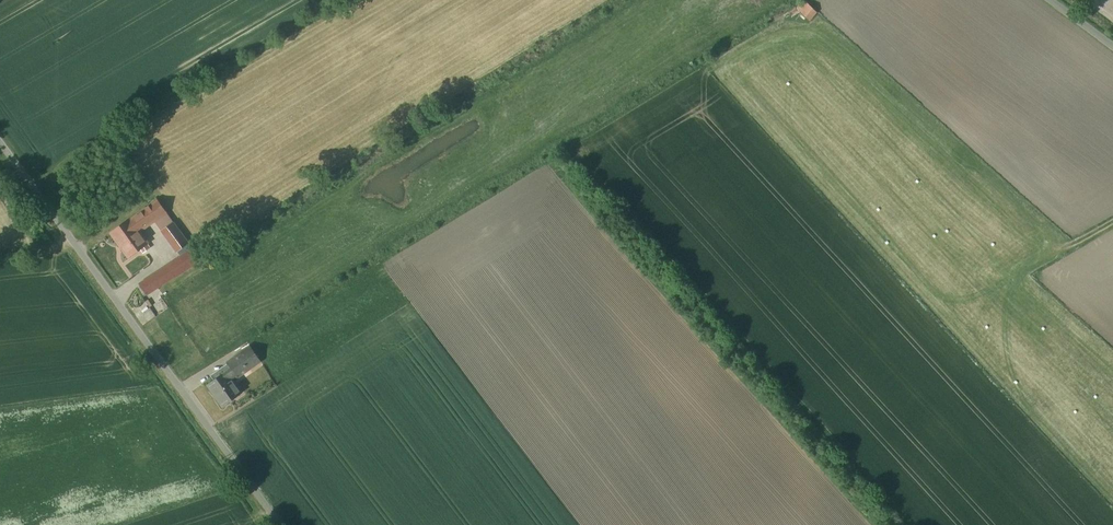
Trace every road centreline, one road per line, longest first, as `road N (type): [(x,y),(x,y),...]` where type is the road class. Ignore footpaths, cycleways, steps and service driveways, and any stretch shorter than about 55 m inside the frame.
road 1 (unclassified): [(0,134),(285,524)]

